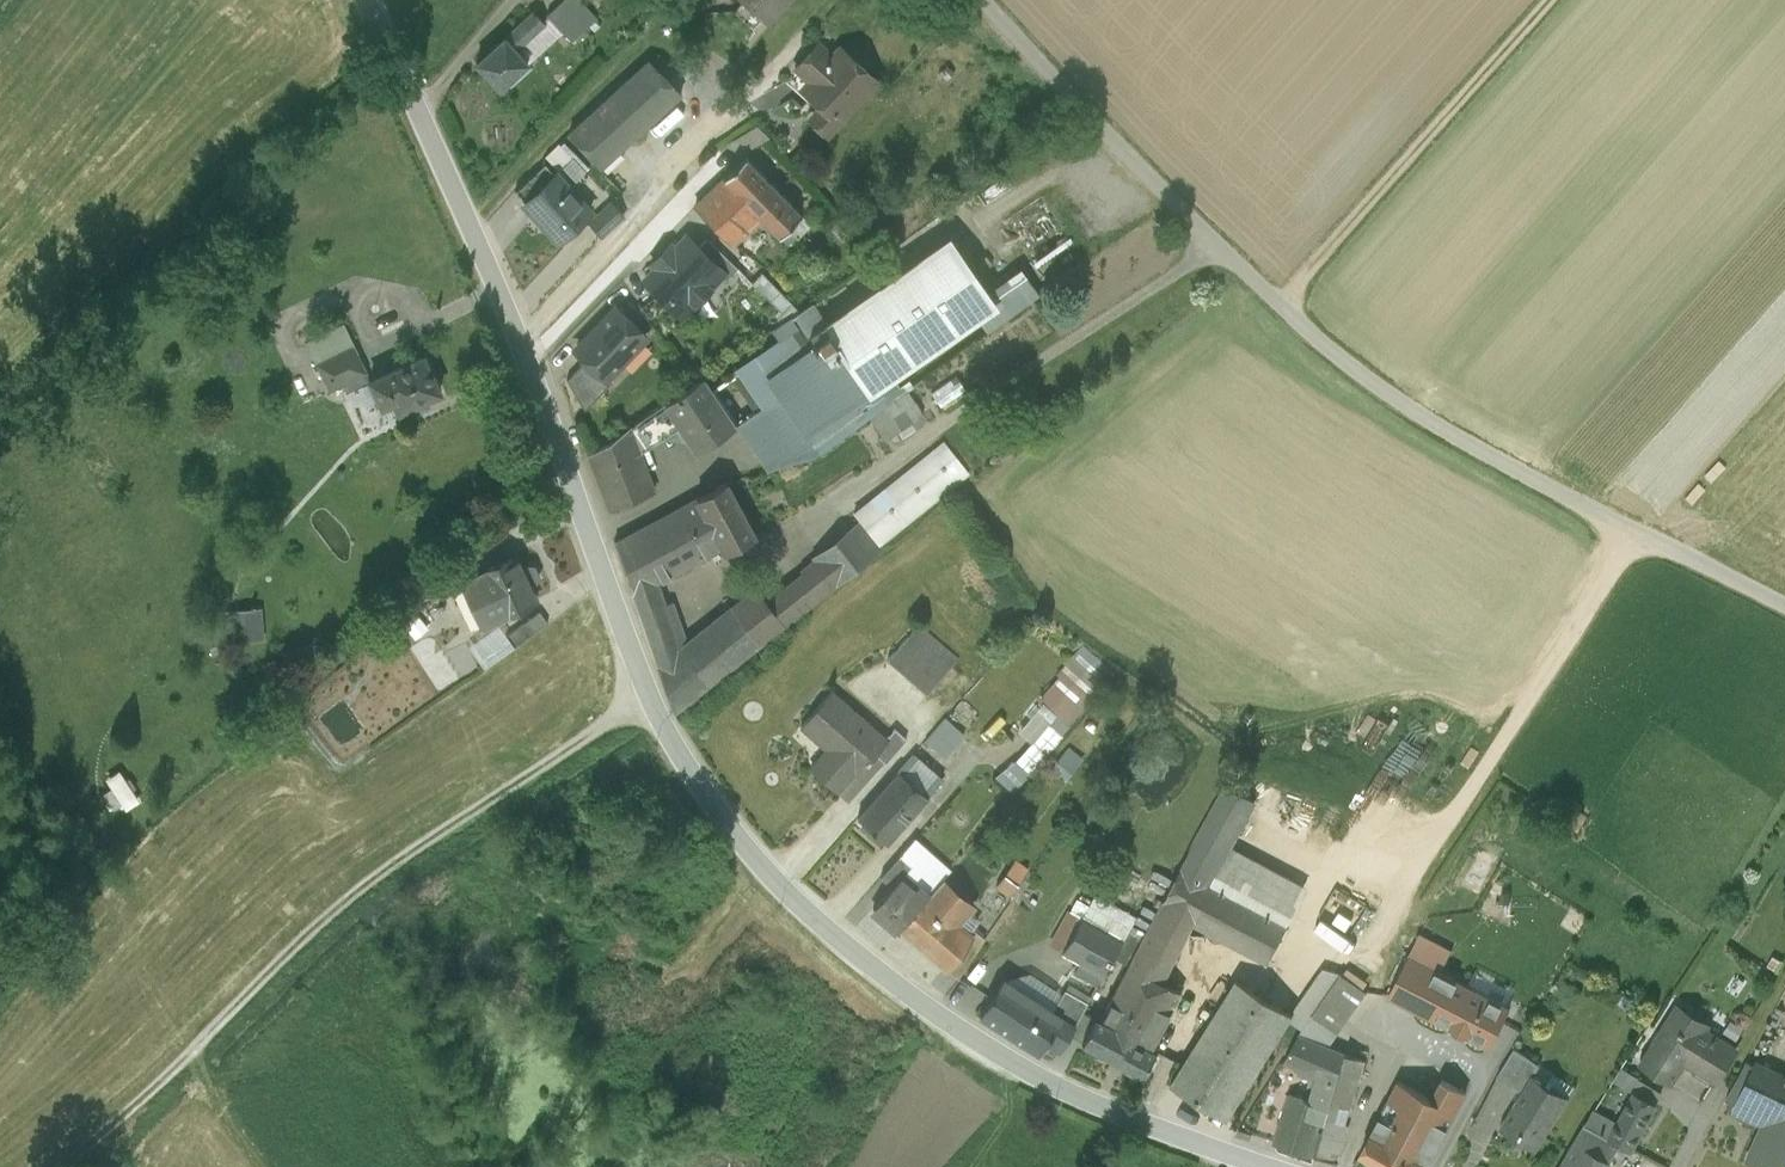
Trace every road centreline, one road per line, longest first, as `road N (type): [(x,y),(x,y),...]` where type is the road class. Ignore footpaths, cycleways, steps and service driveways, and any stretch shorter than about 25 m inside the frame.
road 1 (residential): [(363,0),(521,338),(661,722),(749,852),(855,954),(1009,1060),(1119,1113),(1267,1166)]
road 2 (track): [(1784,608),(1628,530),(1350,368),(1178,203),(989,0)]
road 3 (track): [(61,1166),(359,889),(648,692)]
road 4 (track): [(1628,530),(1458,808),(1432,835),(1369,855),(1271,847)]
road 5 (track): [(1280,303),(1550,0)]

